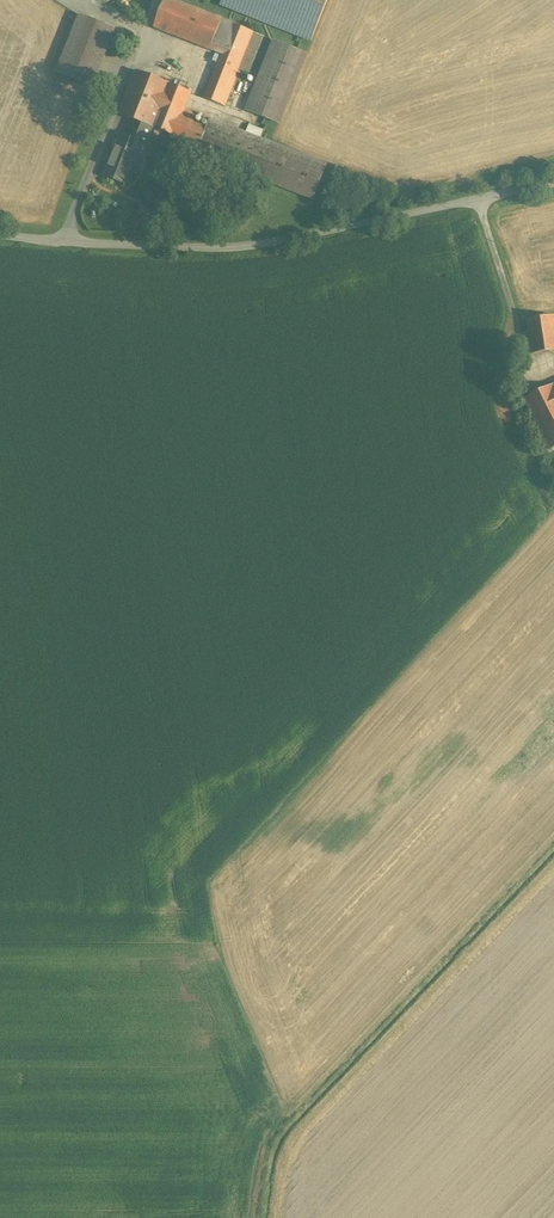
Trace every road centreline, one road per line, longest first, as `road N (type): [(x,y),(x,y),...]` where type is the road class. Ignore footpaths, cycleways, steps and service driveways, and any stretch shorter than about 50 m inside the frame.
road 1 (unclassified): [(0,232),(64,242),(239,245),(553,180)]

